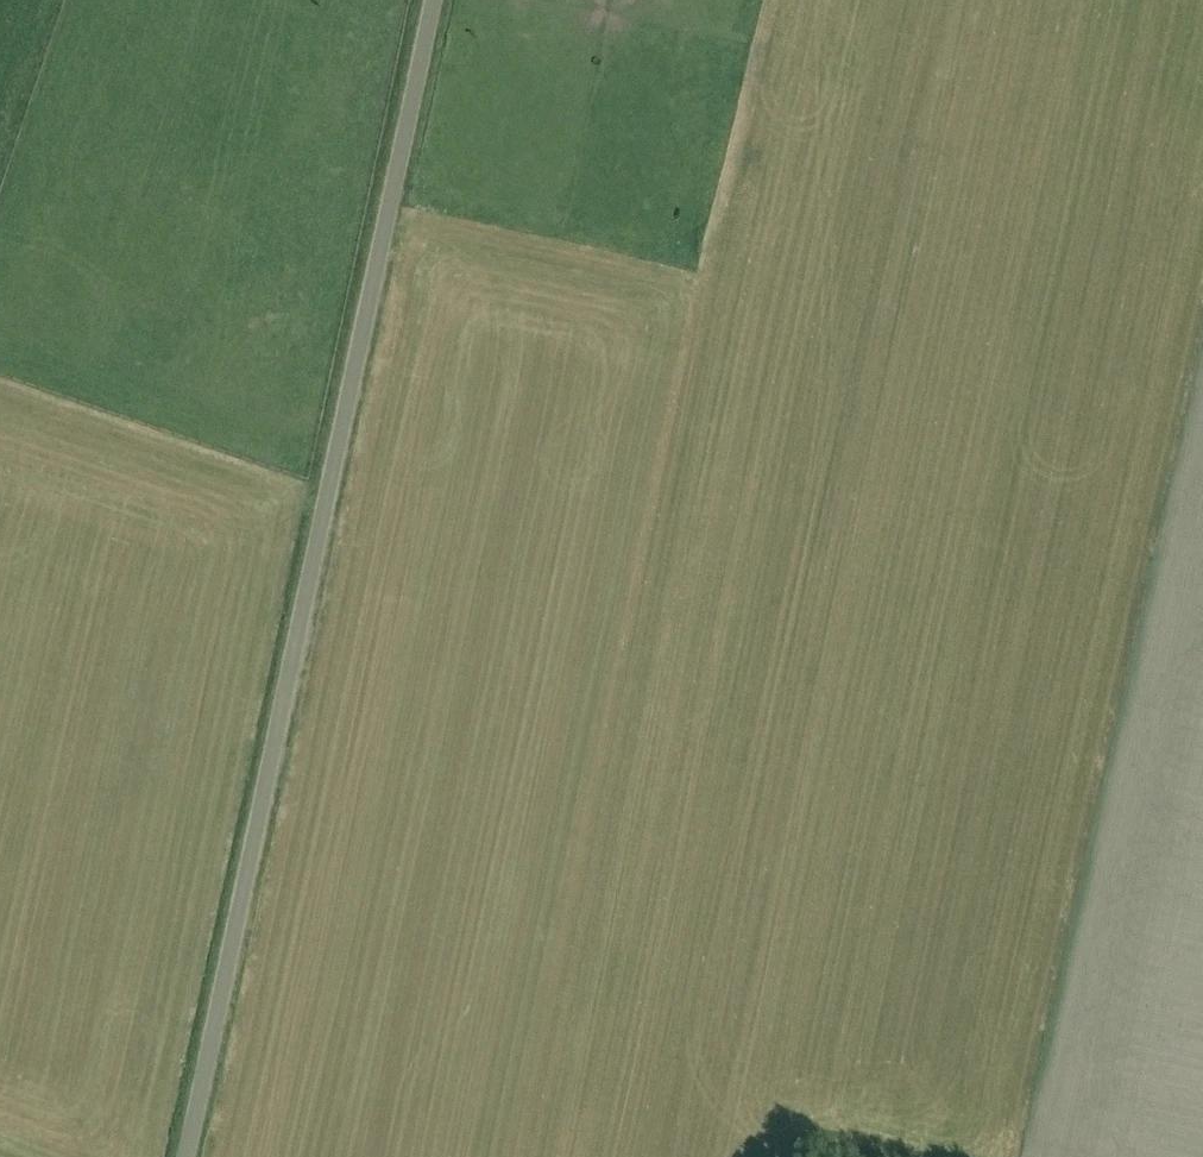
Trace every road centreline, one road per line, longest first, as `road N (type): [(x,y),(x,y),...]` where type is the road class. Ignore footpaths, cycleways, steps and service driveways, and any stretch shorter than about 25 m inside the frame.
road 1 (unclassified): [(187,1156),(436,0)]

